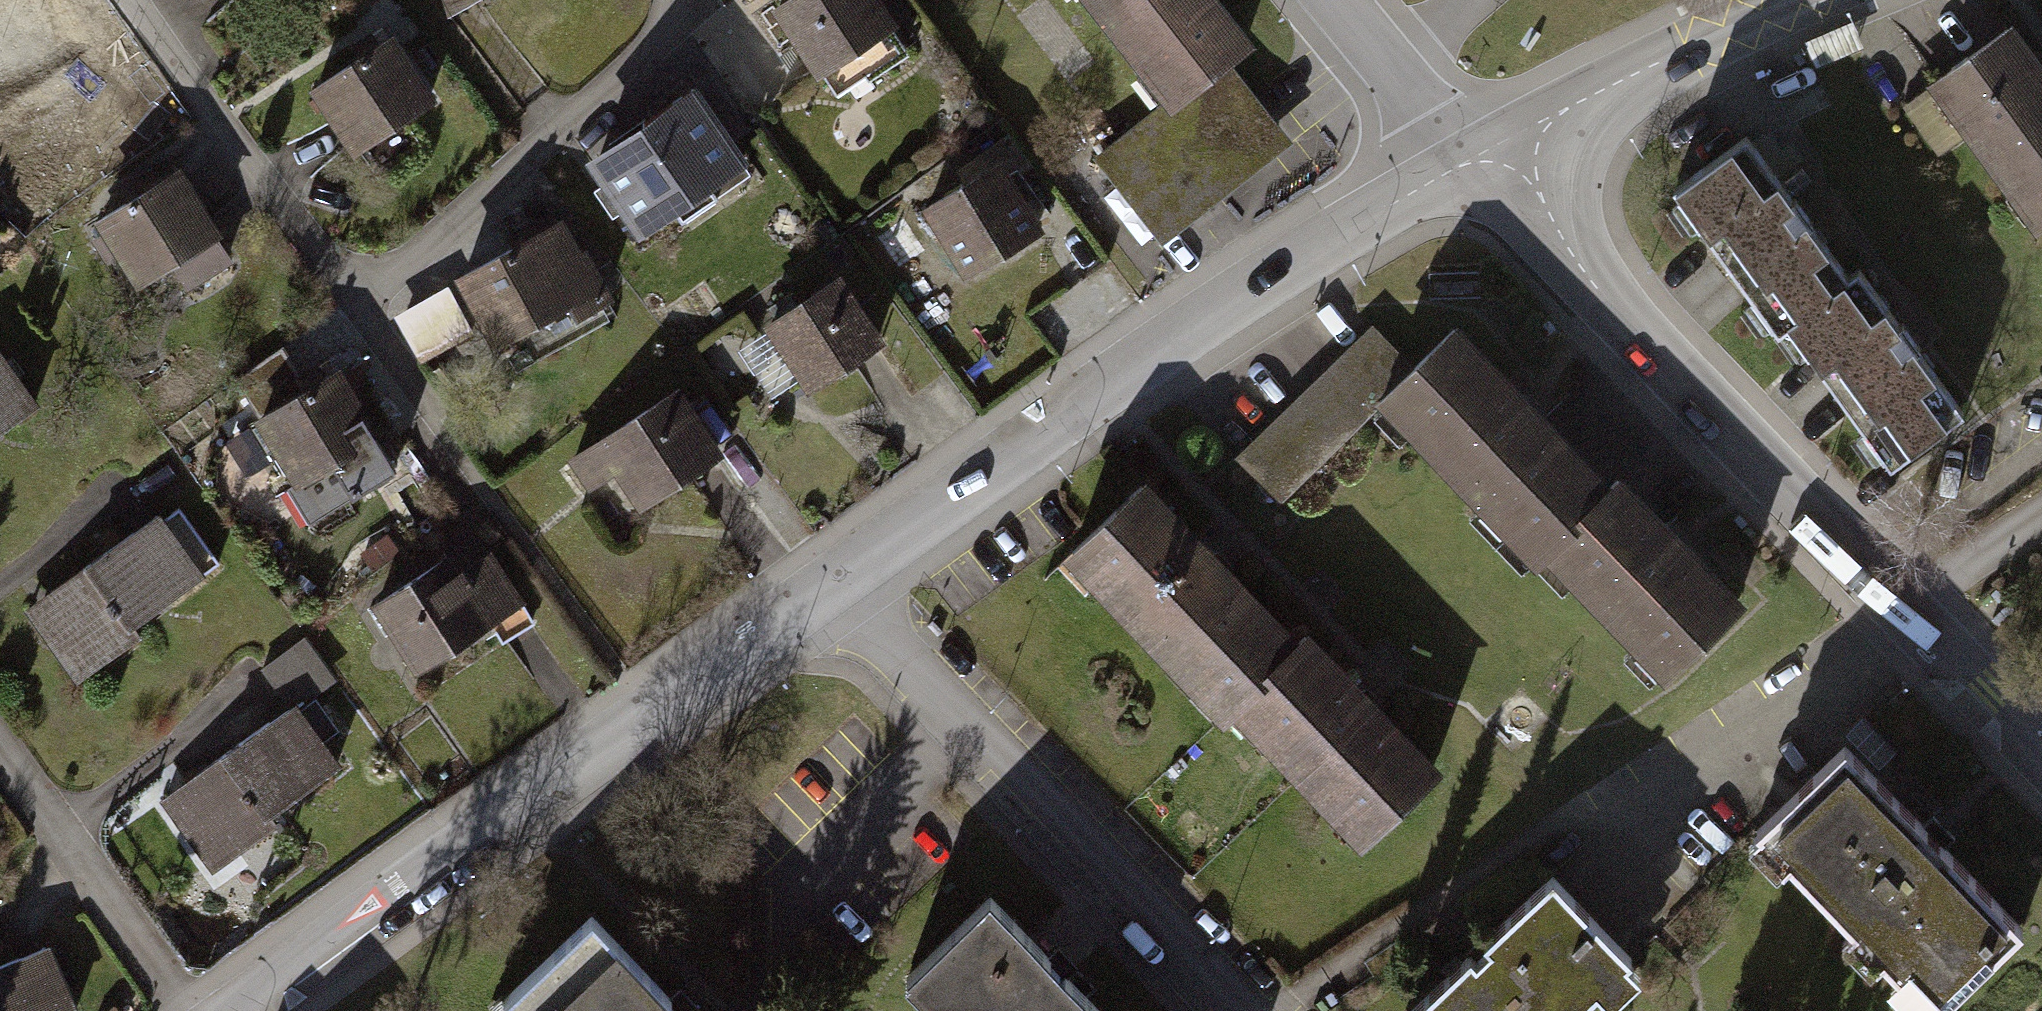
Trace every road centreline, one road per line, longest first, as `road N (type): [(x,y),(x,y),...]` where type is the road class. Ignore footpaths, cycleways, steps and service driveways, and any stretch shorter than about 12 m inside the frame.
road 1 (residential): [(847,594),(1356,231),(1486,151)]
road 2 (residential): [(235,1010),(847,594)]
road 3 (residential): [(1486,151),(1579,271),(1696,398),(1901,603)]
road 4 (residential): [(1239,1010),(847,594)]
road 5 (residential): [(338,279),(398,275),(649,68),(673,16),(671,0)]
road 6 (residential): [(1486,151),(1798,0)]
road 7 (residential): [(150,0),(338,279)]
road 8 (residential): [(180,1010),(0,775)]
road 9 (residential): [(338,279),(488,500)]
road 10 (residential): [(1901,603),(2041,750)]
road 11 (residential): [(1901,603),(2041,517)]
road 12 (residential): [(1379,69),(1424,121),(1486,151)]

